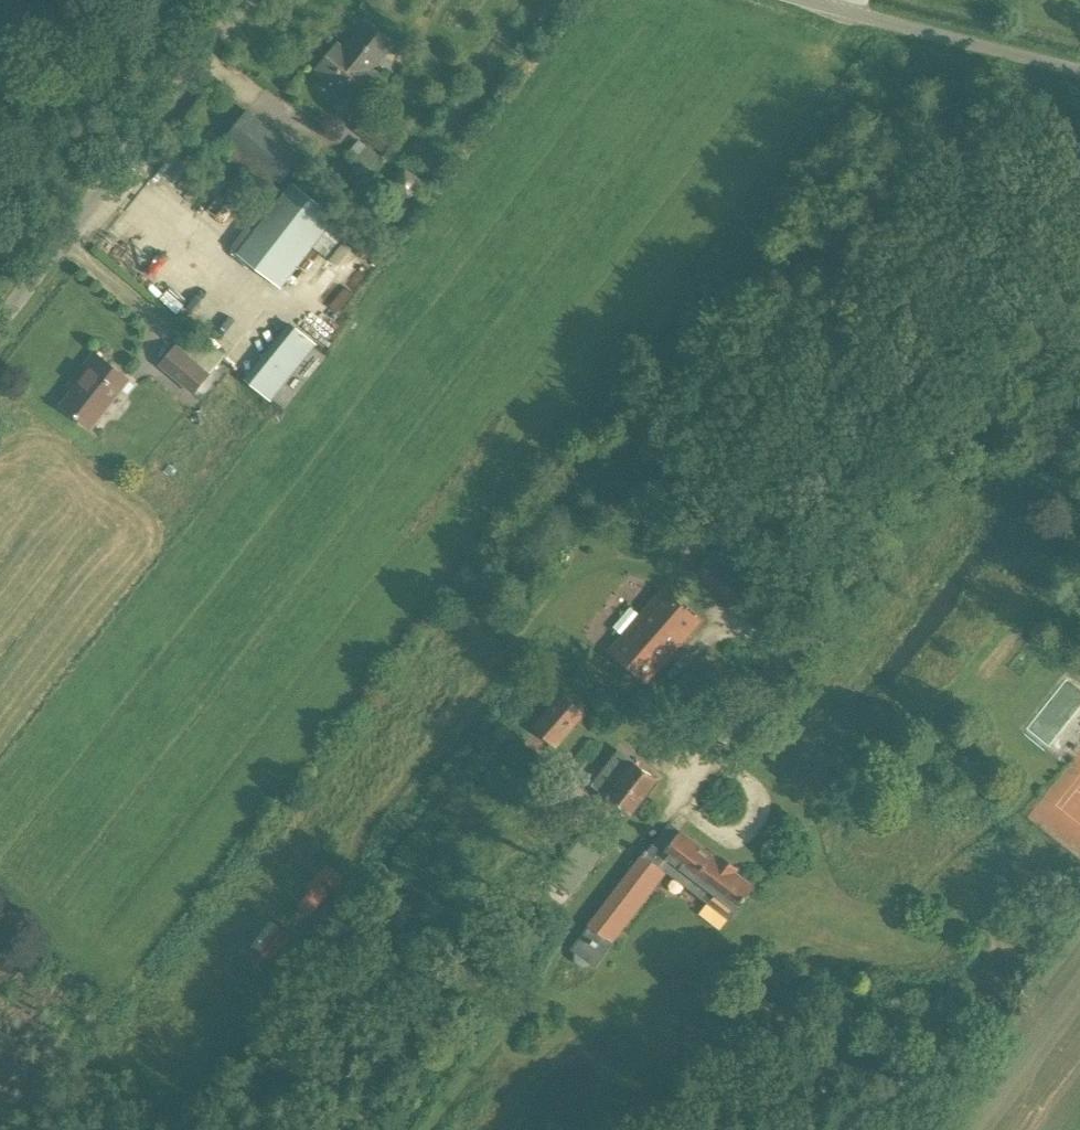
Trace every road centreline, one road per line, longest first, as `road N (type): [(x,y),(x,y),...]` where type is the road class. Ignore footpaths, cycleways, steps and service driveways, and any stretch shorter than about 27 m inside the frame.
road 1 (track): [(352,845),(585,571),(612,565),(654,571),(791,653)]
road 2 (unclassified): [(0,322),(246,0)]
road 3 (unclassified): [(1079,70),(807,0)]

